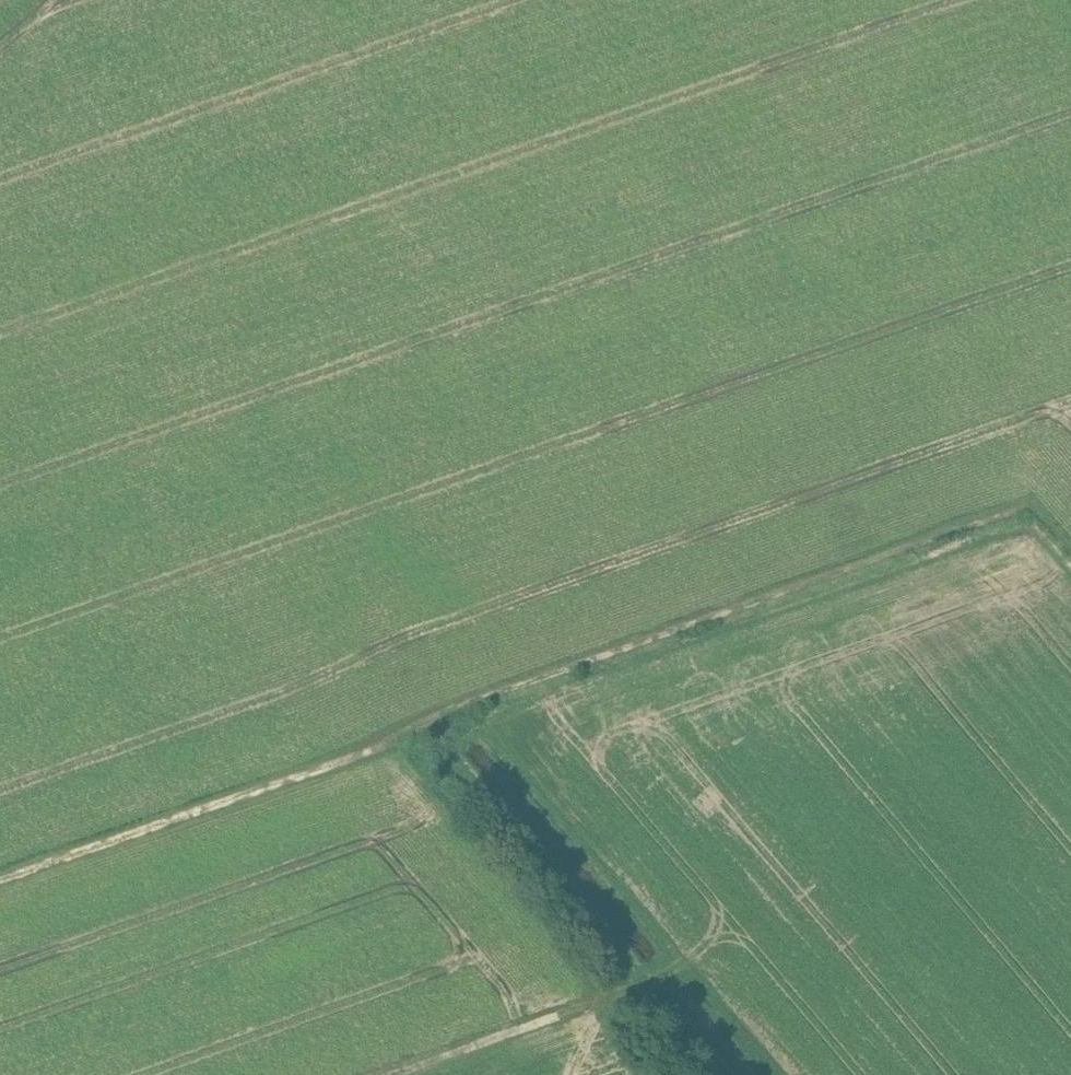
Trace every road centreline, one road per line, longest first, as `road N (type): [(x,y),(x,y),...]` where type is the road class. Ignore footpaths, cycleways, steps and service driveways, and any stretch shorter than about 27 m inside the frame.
road 1 (track): [(692,1074),(414,751)]

